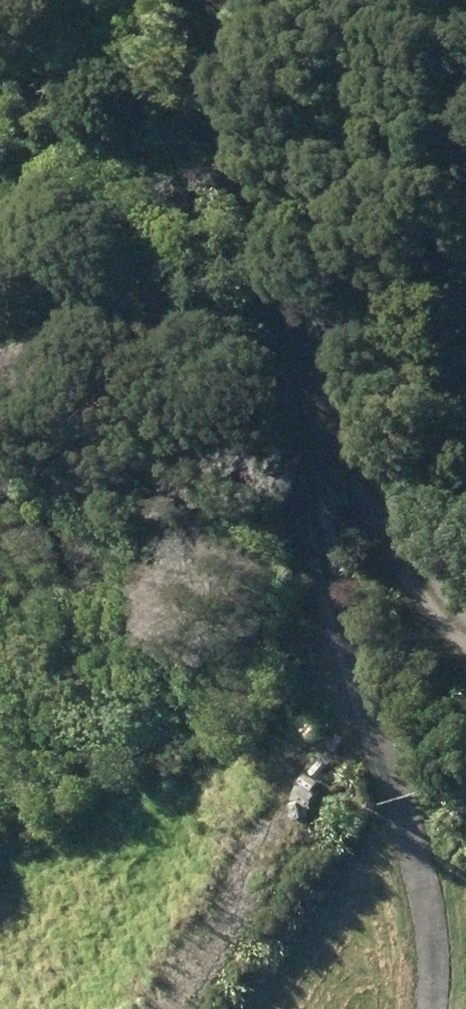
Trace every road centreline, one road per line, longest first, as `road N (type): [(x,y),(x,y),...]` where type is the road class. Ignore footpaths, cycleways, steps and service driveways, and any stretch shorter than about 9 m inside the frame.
road 1 (track): [(174,0),(439,990),(434,1008)]
road 2 (track): [(247,259),(417,595),(465,626)]

